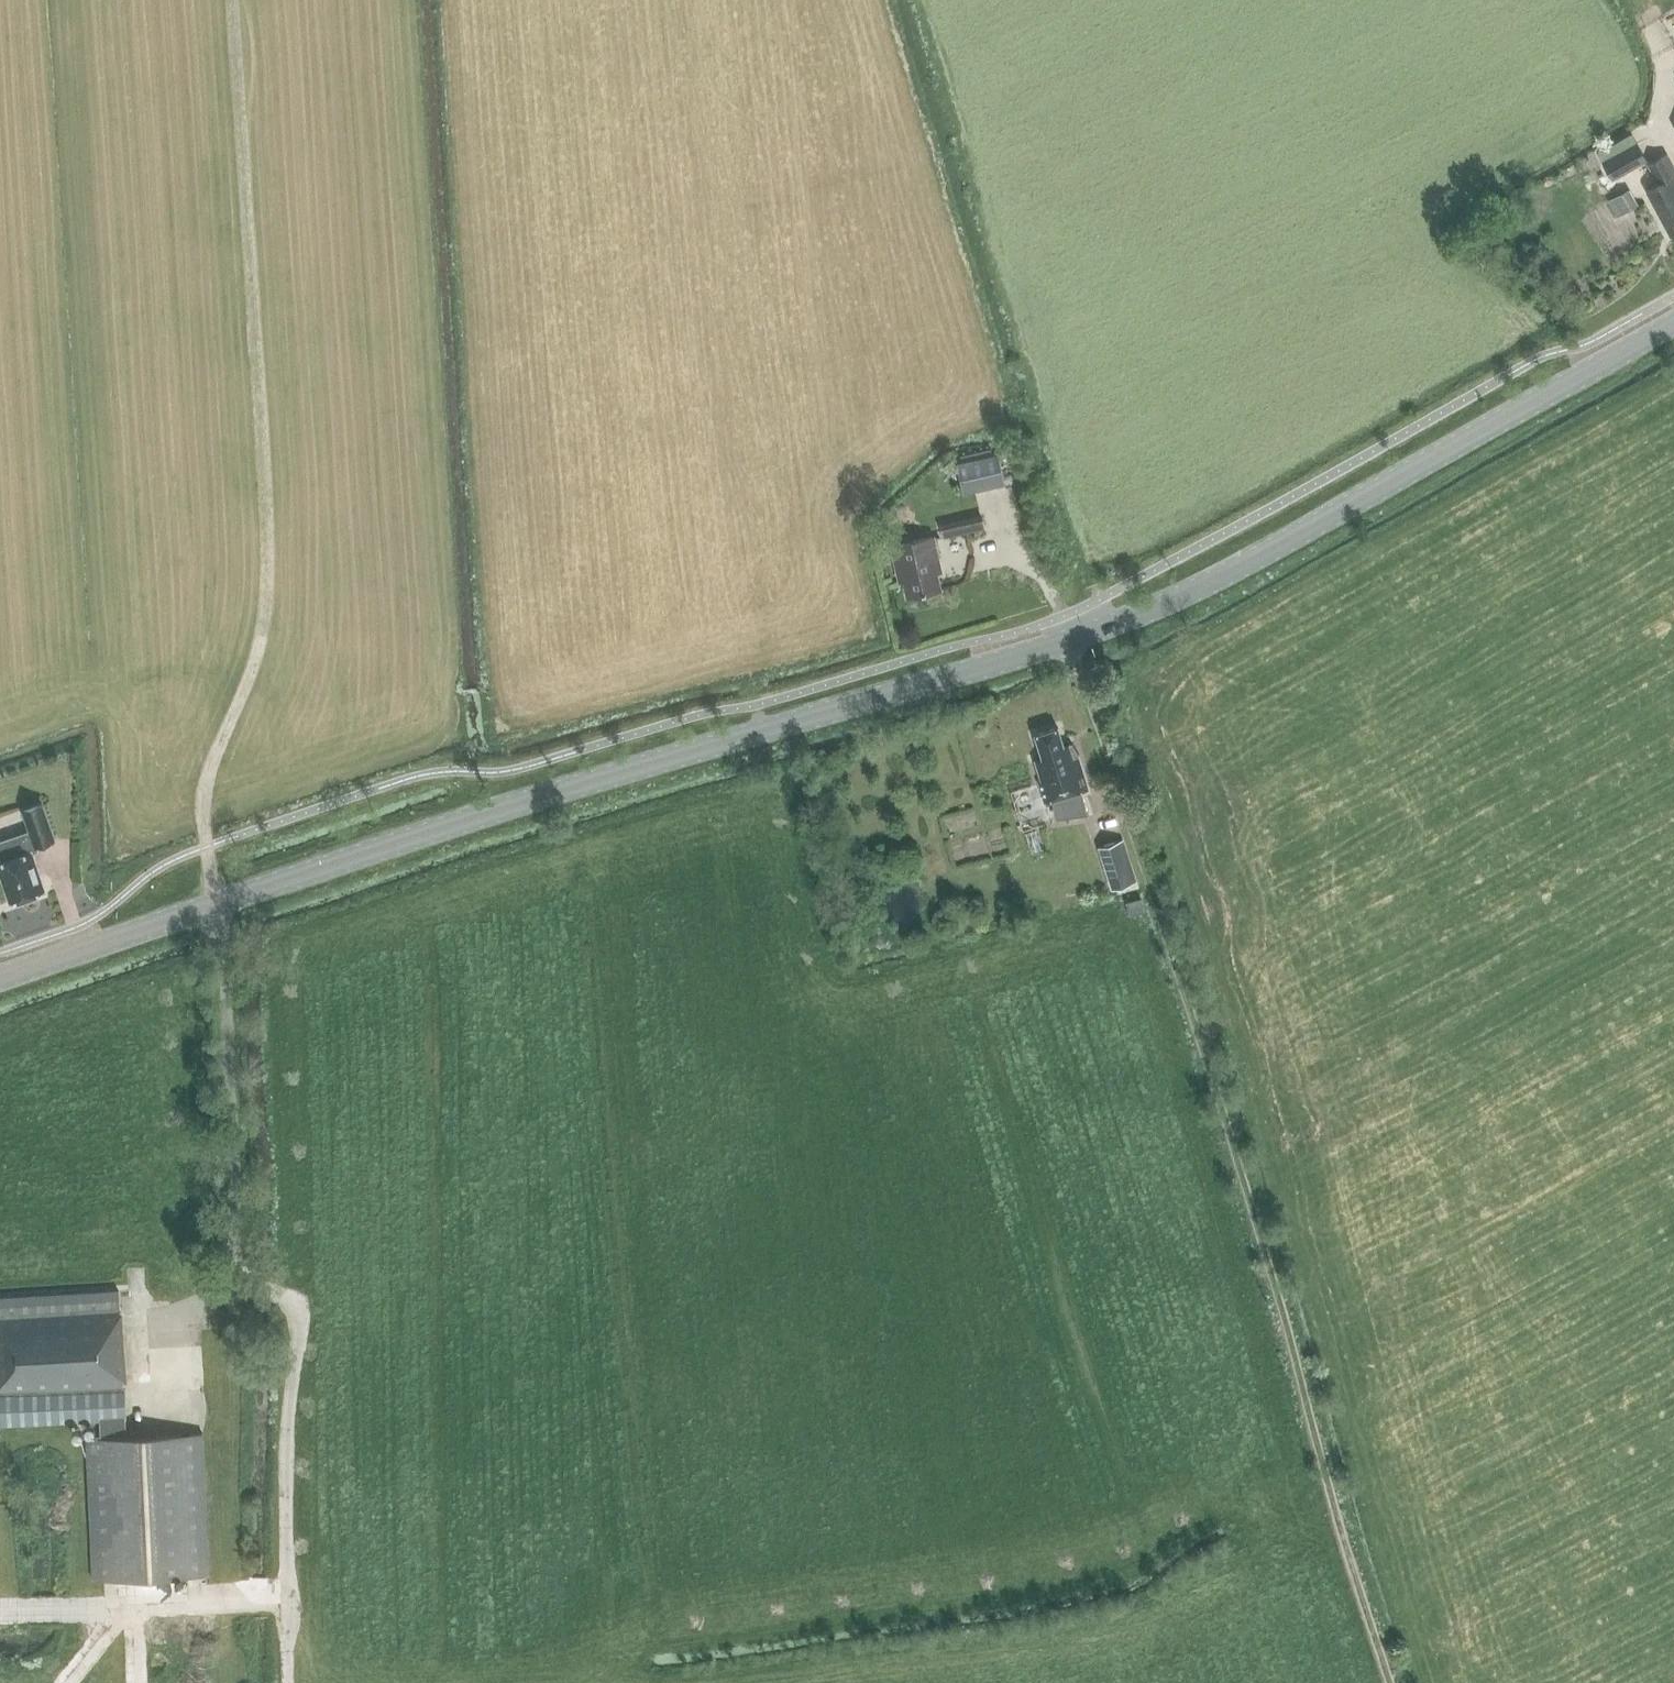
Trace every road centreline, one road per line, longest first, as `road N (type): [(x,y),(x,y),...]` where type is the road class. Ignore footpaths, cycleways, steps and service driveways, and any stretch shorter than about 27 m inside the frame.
road 1 (secondary): [(0,980),(440,830),(1128,617),(1312,525),(1673,322)]
road 2 (track): [(1393,1682),(1207,1059),(1068,639)]

